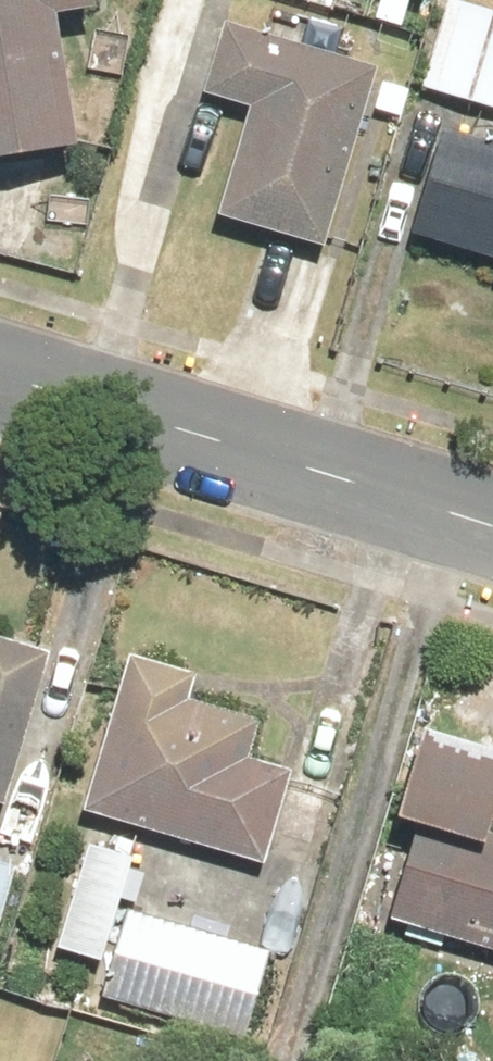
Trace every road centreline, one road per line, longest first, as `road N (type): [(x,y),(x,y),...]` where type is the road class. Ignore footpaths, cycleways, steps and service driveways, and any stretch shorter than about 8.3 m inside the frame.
road 1 (residential): [(0,373),(492,517)]

